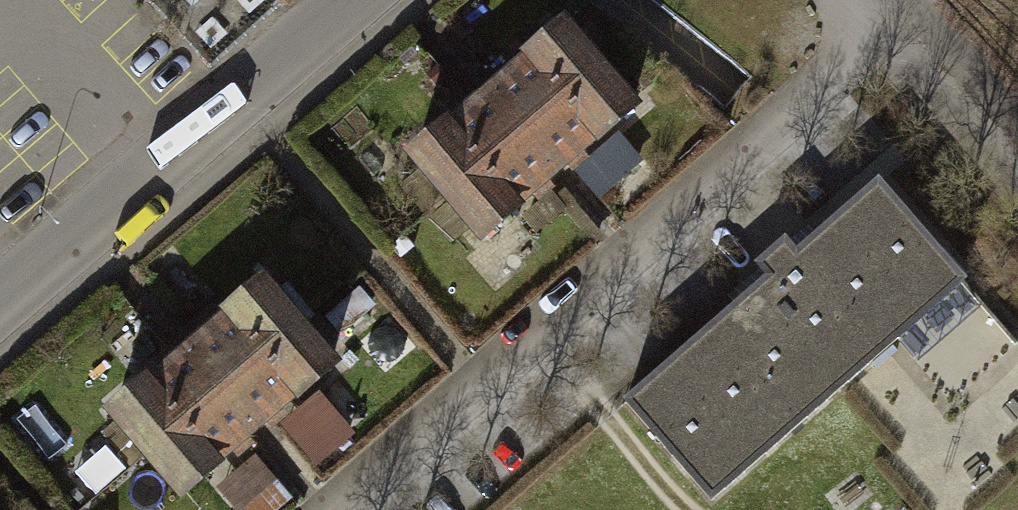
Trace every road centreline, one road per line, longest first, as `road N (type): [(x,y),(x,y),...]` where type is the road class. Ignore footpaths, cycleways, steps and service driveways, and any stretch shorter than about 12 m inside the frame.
road 1 (residential): [(349,509),(904,32)]
road 2 (residential): [(0,321),(370,0)]
road 3 (residential): [(1017,161),(904,32)]

